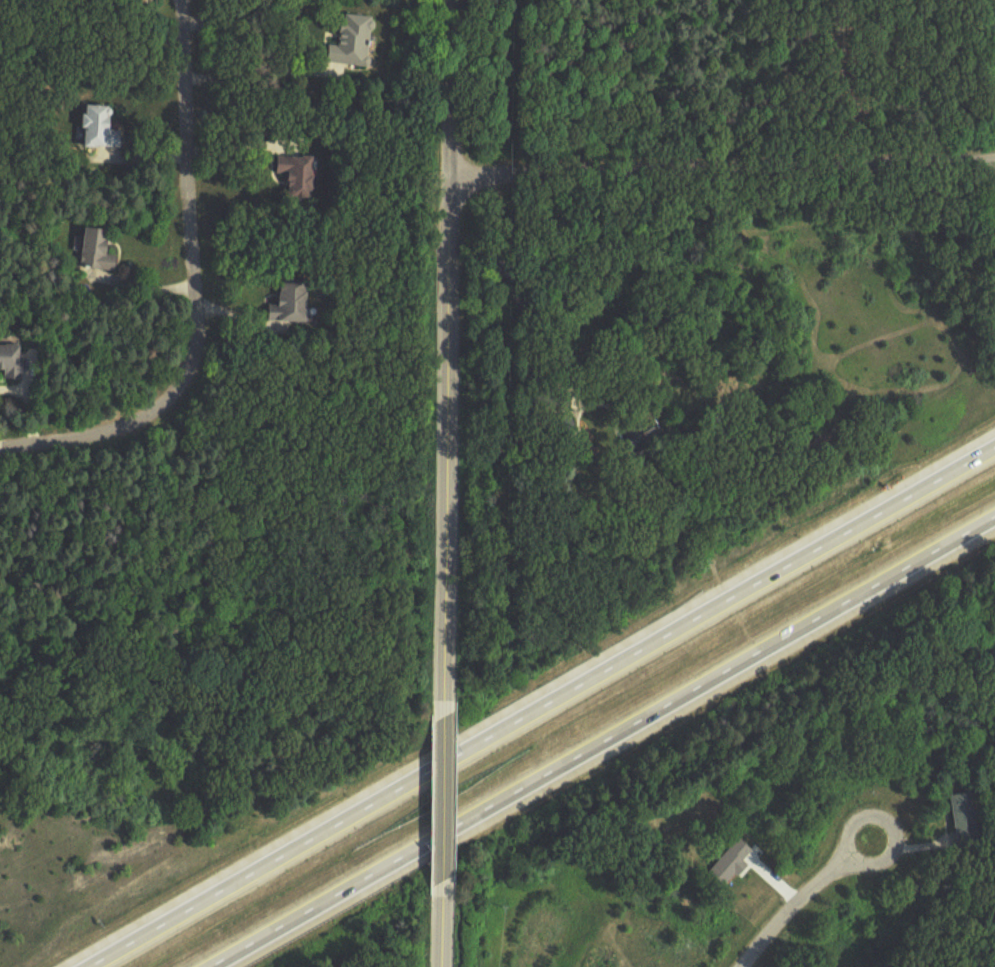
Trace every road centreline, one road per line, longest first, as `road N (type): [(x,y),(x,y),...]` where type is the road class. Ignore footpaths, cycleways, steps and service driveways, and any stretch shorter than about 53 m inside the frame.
road 1 (motorway): [(994,442),(80,966)]
road 2 (motorway): [(212,966),(994,516)]
road 3 (residential): [(444,714),(450,0)]
road 4 (residential): [(176,0),(198,322),(191,370),(142,421),(0,449)]
road 5 (residential): [(448,177),(994,160)]
road 6 (residential): [(743,966),(785,916),(869,841)]
road 7 (residential): [(442,881),(444,714)]

